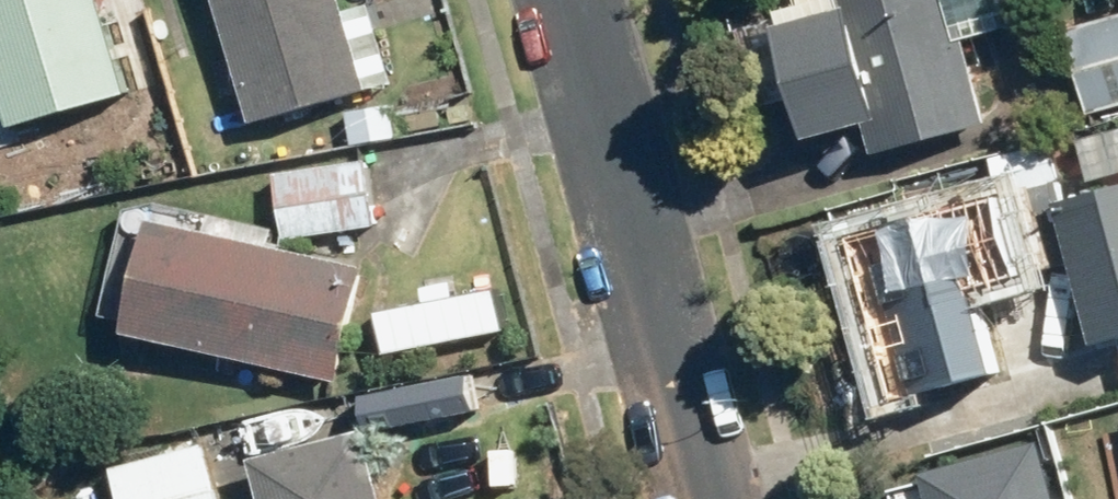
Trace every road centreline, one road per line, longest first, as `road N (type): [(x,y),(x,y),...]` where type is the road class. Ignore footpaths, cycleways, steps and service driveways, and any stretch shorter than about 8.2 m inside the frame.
road 1 (residential): [(575,0),(705,498)]

